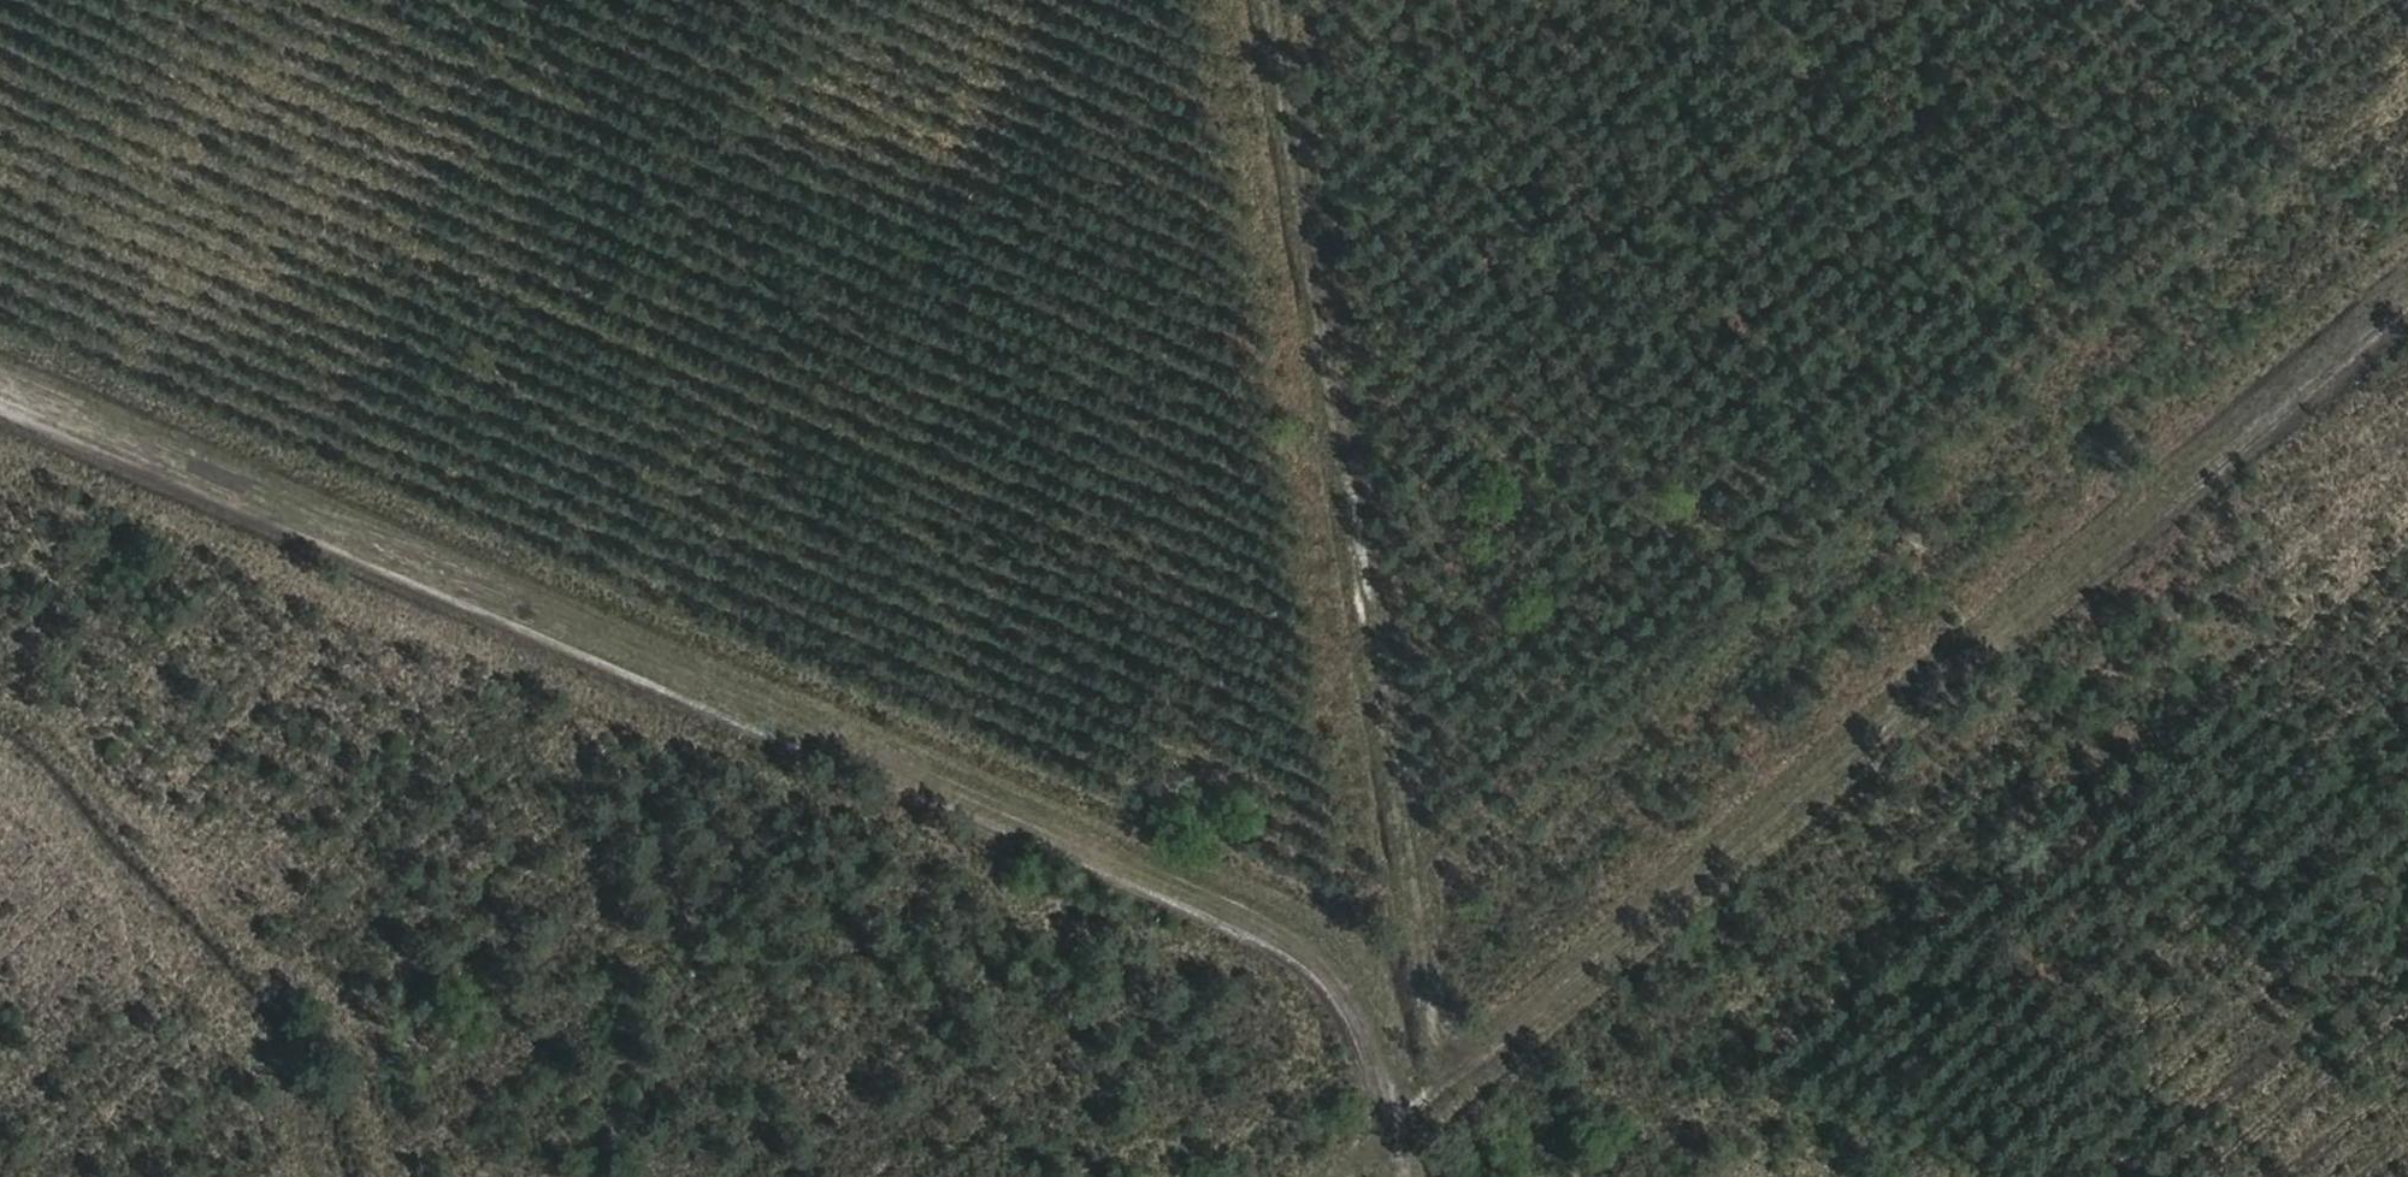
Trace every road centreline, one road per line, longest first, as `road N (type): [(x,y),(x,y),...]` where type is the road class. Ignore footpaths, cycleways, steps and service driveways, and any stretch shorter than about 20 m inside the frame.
road 1 (track): [(1389,1100),(1333,949),(0,402)]
road 2 (track): [(1296,1176),(2407,256)]

